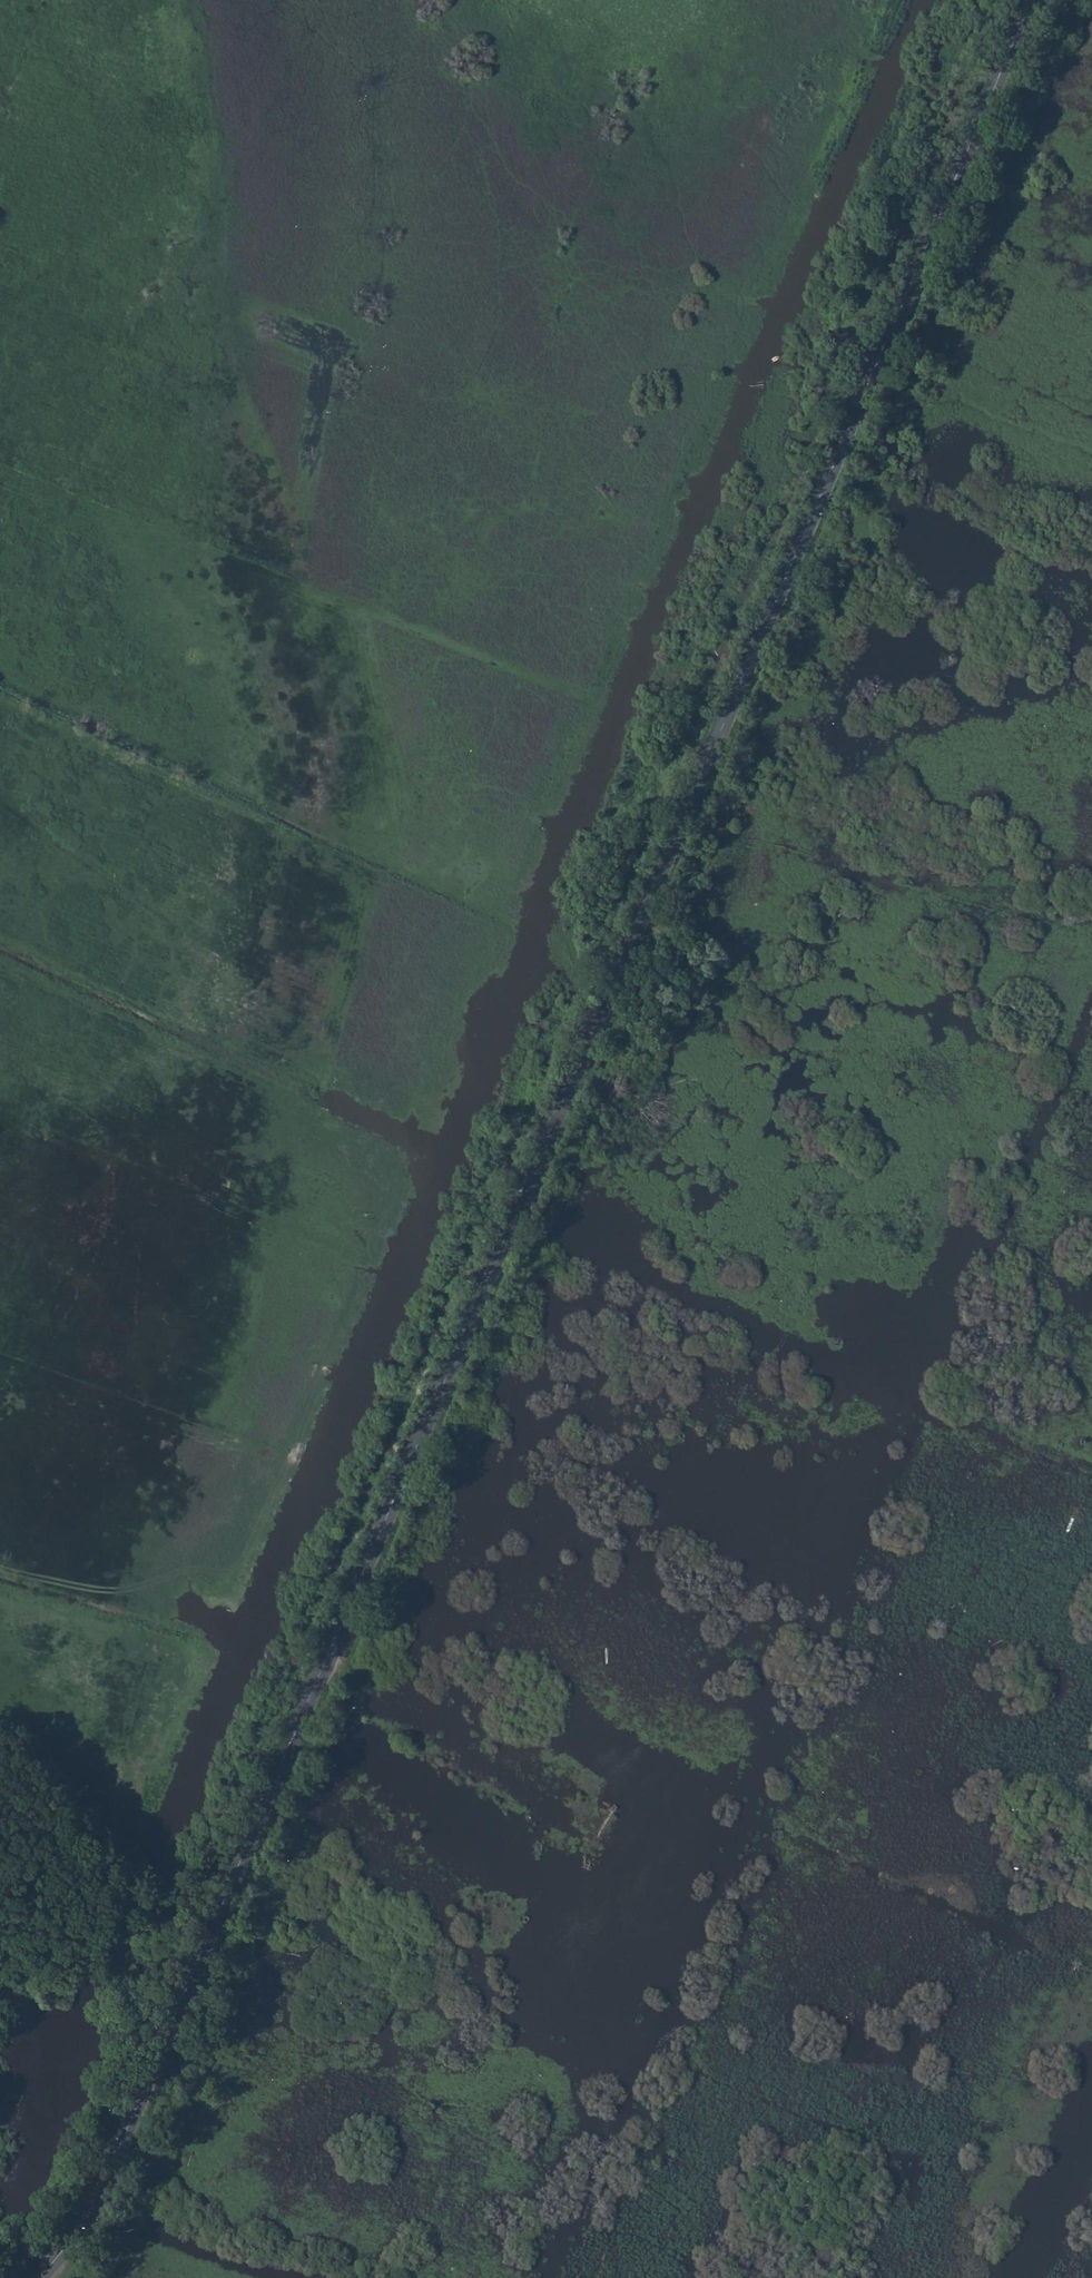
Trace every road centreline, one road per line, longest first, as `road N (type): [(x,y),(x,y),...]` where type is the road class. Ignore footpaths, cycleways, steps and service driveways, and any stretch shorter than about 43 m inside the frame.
road 1 (tertiary): [(35,2277),(66,2241),(119,2146),(1032,0)]

